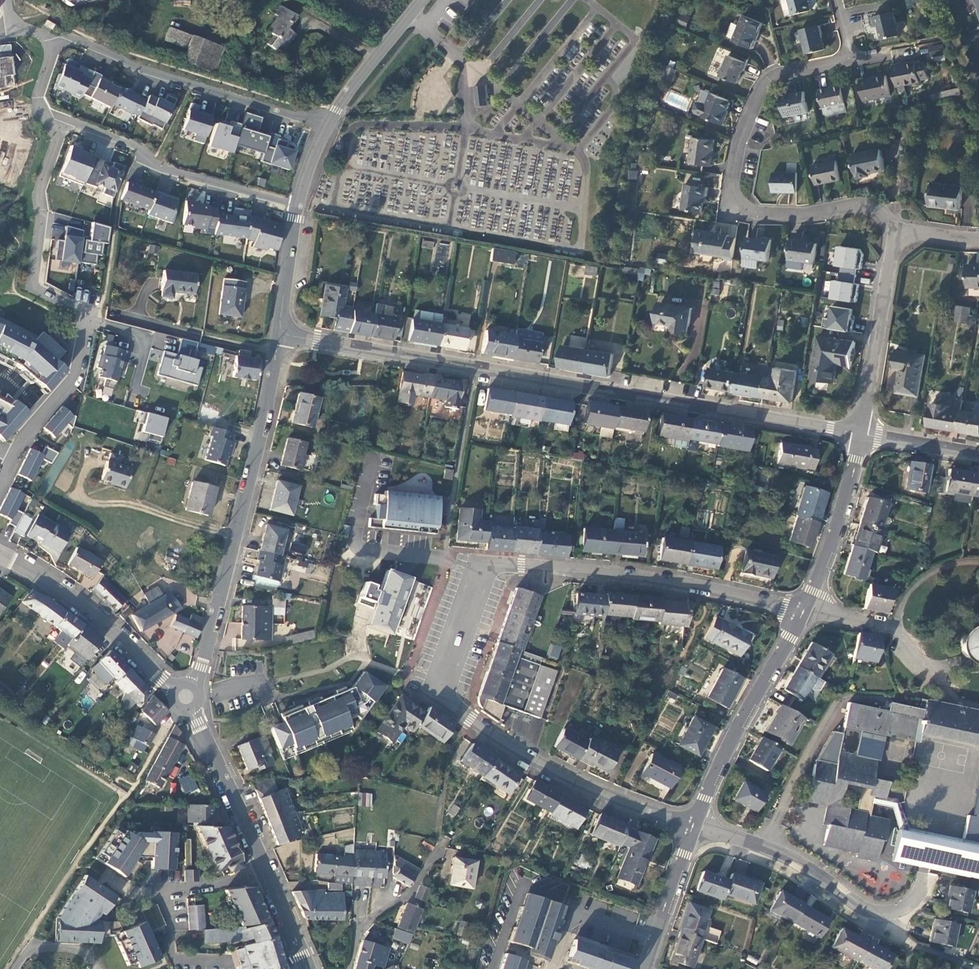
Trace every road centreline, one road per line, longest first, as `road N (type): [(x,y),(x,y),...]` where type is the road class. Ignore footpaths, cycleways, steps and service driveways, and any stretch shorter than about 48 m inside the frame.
road 1 (residential): [(284,332),(860,433)]
road 2 (residential): [(903,236),(876,209),(766,213),(747,209),(730,192),(762,80),(853,59),(837,0)]
road 3 (unclassified): [(694,825),(543,768),(439,696),(485,564)]
road 4 (tertiary): [(276,354),(201,669),(185,697)]
road 5 (unclassified): [(485,564),(651,578),(808,610)]
road 6 (unclassified): [(694,825),(775,853),(877,913),(900,911),(915,899),(935,833)]
road 7 (residential): [(327,124),(70,40),(54,42)]
road 8 (secondary): [(185,697),(298,948)]
road 9 (residential): [(63,121),(134,146),(153,165),(298,205)]
road 10 (secondary): [(0,555),(73,597),(185,697)]
road 11 (residential): [(63,121),(40,191),(36,281),(86,318)]
road 12 (residential): [(702,804),(808,610)]
road 13 (unclassified): [(485,564),(357,545),(372,459)]
road 14 (residential): [(903,236),(860,433)]
road 15 (residential): [(86,318),(73,380),(21,442),(0,487)]
road 16 (residential): [(808,610),(860,433)]
road 17 (unclassified): [(959,667),(927,669),(903,628),(808,610)]
road 18 (residential): [(553,968),(575,905),(593,919),(658,940)]
road 19 (tertiary): [(422,0),(327,124)]
road 20 (tertiary): [(298,205),(284,332)]
road 21 (residential): [(658,940),(694,825)]
road 22 (residential): [(978,453),(860,433)]

